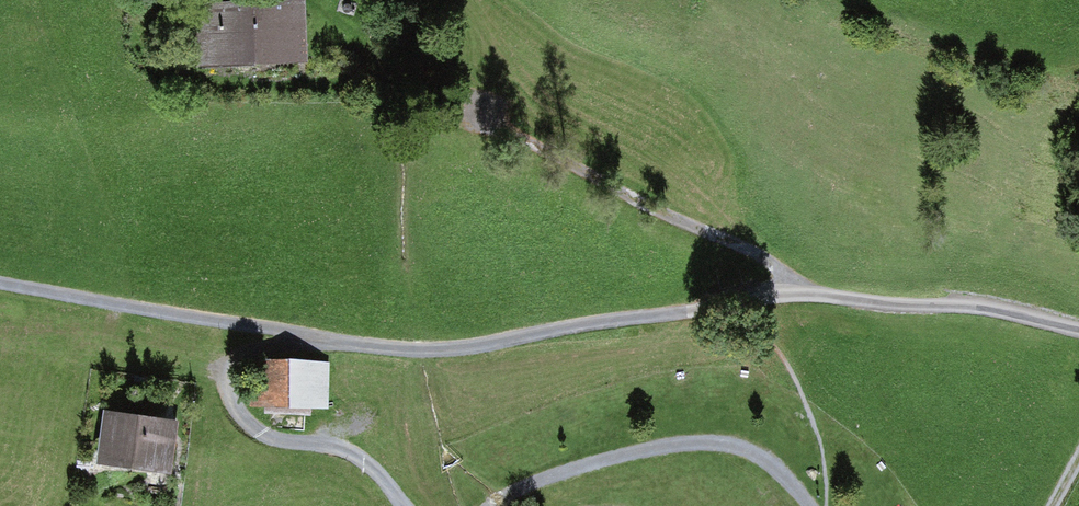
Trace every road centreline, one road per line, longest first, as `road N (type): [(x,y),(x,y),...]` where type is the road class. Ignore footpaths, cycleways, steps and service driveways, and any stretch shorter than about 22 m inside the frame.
road 1 (unclassified): [(0,284),(433,347),(800,290),(994,308),(1078,329)]
road 2 (track): [(347,341),(278,344),(235,372),(230,402),(255,431),(283,443),(343,448),(376,468),(403,505)]
road 3 (track): [(524,91),(647,178),(779,252),(800,290)]

